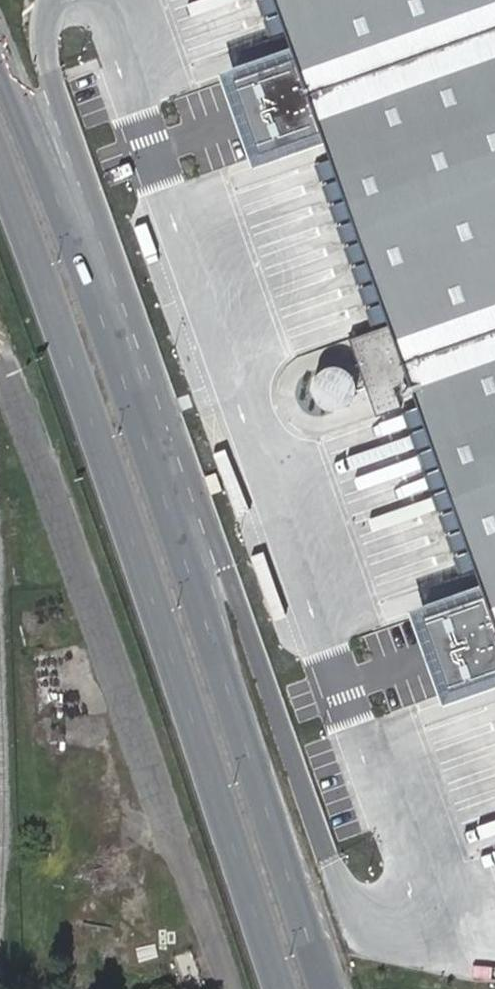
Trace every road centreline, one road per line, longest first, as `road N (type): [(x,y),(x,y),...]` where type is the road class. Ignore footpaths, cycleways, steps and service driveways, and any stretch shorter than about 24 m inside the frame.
road 1 (secondary): [(324,988),(166,503),(0,55)]
road 2 (secondary): [(0,169),(182,686),(278,988)]

